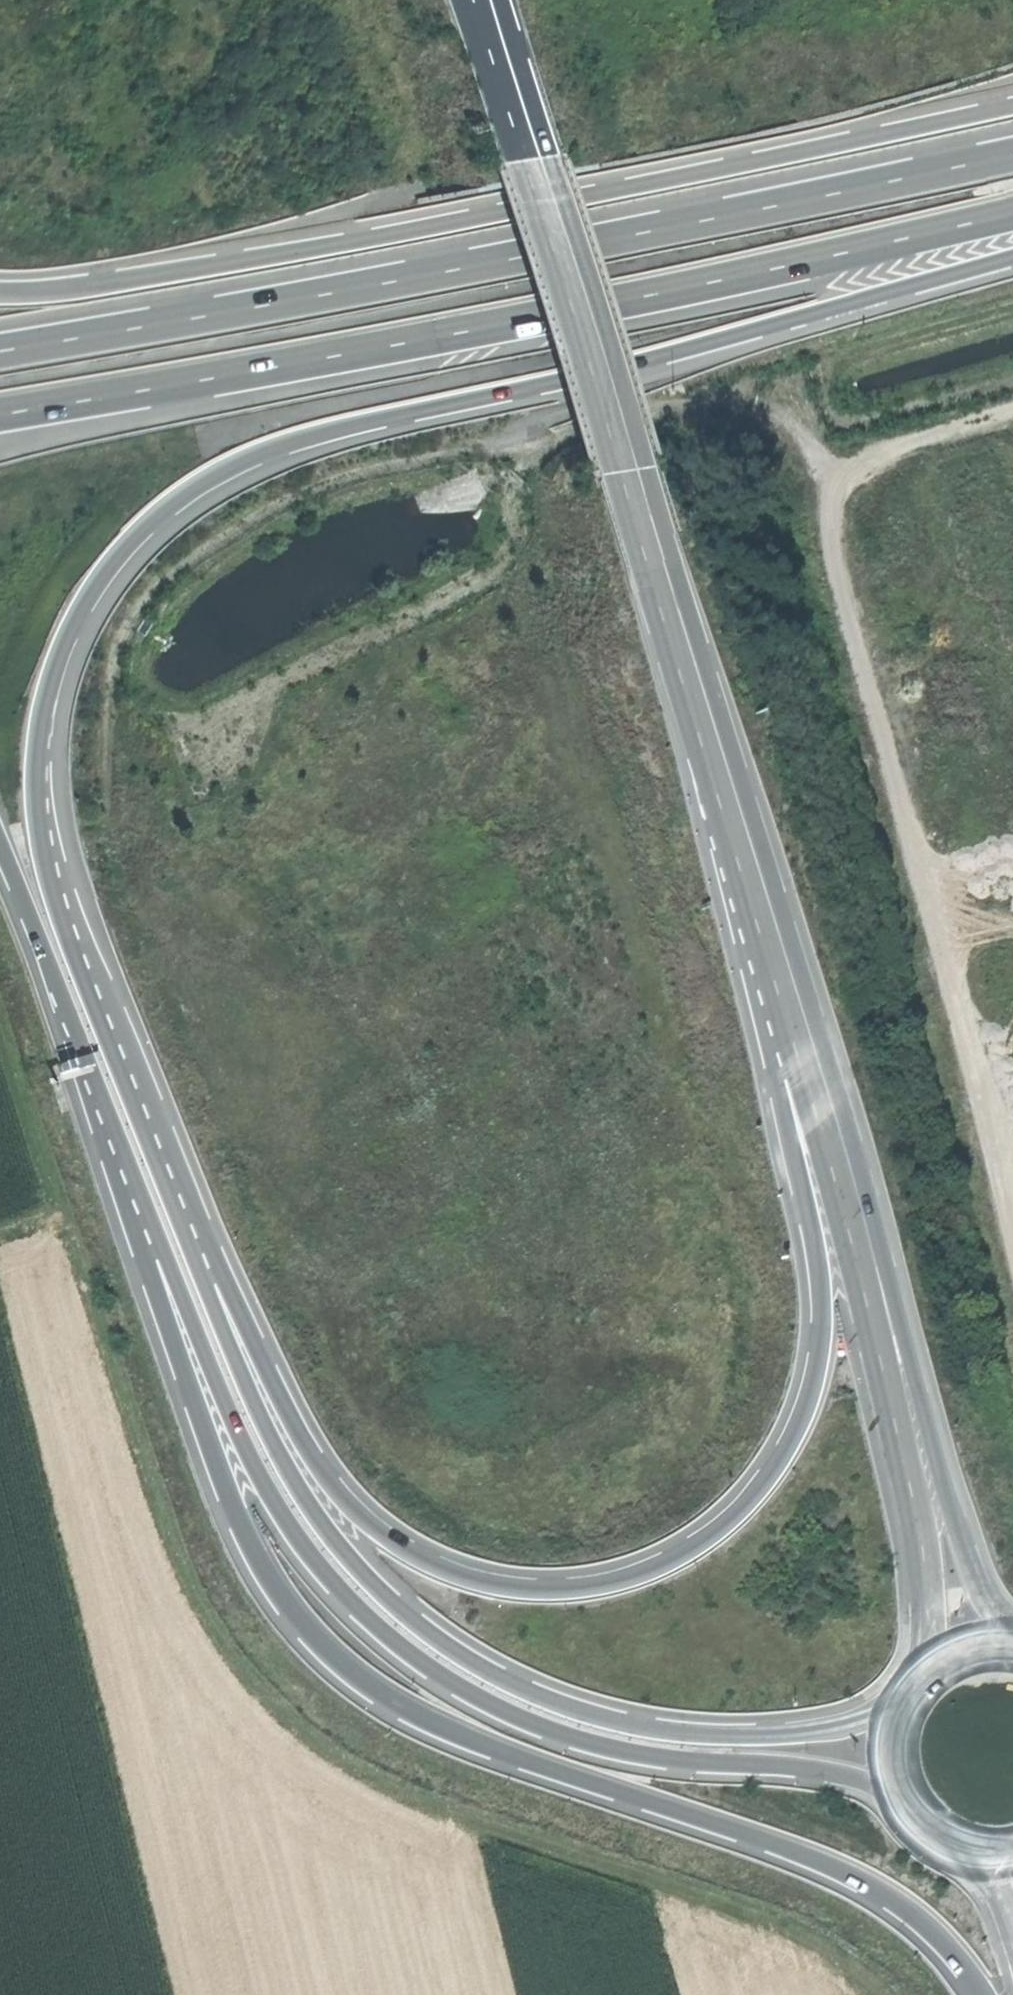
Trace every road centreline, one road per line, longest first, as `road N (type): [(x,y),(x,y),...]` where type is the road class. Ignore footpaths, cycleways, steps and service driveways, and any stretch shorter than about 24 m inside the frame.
road 1 (trunk): [(1012,1641),(989,1608),(959,1532),(821,1036),(502,0)]
road 2 (trunk): [(158,1160),(63,930),(41,851),(41,728),(57,664),(106,567),(154,516),(209,477),(271,448),(1012,255)]
road 3 (trunk): [(719,802),(810,1204),(824,1344),(810,1407),(783,1469),(710,1542),(647,1575),(555,1592),(452,1574),(388,1539),(324,1474),(158,1160)]
road 4 (trunk): [(71,1022),(223,1477),(274,1585),(330,1654),(398,1708),(455,1734),(758,1841),(883,1896),(924,1924),(982,1994)]
road 5 (track): [(885,1994),(841,1952),(803,1929),(398,1792),(314,1743),(222,1634),(184,1565),(59,1211),(0,1234)]
road 6 (trunk): [(71,1022),(254,1464),(324,1572),(396,1644),(505,1713),(561,1735),(685,1763),(855,1779),(918,1816)]
road 7 (trunk): [(909,1699),(828,1733),(703,1737),(574,1712),(459,1655),(356,1566),(296,1482),(158,1160)]
road 8 (trunk): [(0,414),(524,320),(1012,214)]
road 9 (trunk): [(1012,155),(328,295),(0,351)]
road 10 (trunk): [(1012,107),(232,265),(0,293)]
road 11 (track): [(1012,1234),(962,992),(829,503),(828,469),(845,455),(1012,408)]
road 12 (trunk): [(719,802),(865,1266),(916,1489),(929,1612),(925,1678)]
road 13 (trunk): [(471,0),(719,802)]
road 14 (trunk): [(0,848),(71,1022)]
road 15 (trunk): [(909,1699),(896,1759),(918,1816)]

